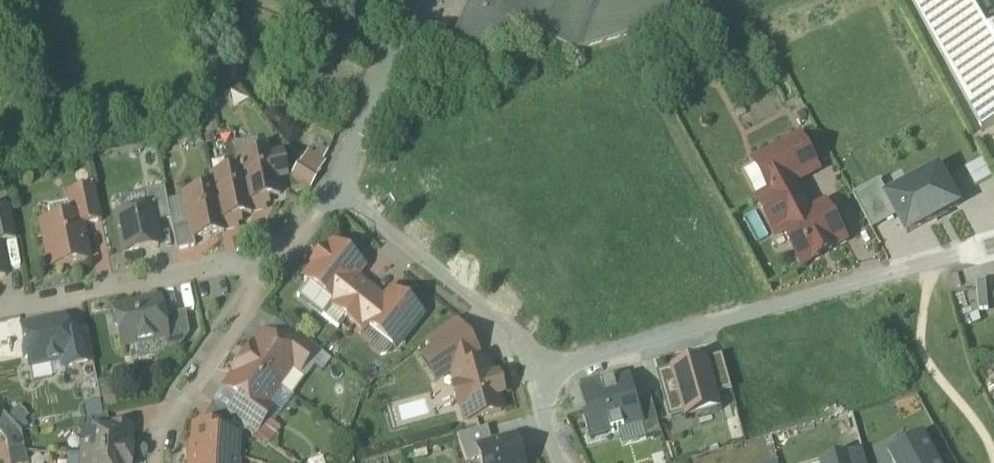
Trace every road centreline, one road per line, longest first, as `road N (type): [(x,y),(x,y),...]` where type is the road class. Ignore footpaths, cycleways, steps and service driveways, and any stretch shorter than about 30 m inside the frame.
road 1 (residential): [(537,370),(993,245)]
road 2 (residential): [(537,370),(500,314),(331,178)]
road 3 (residential): [(269,272),(249,263),(0,314)]
road 4 (residential): [(169,462),(182,400),(269,272)]
road 5 (residential): [(331,178),(374,112),(426,0)]

